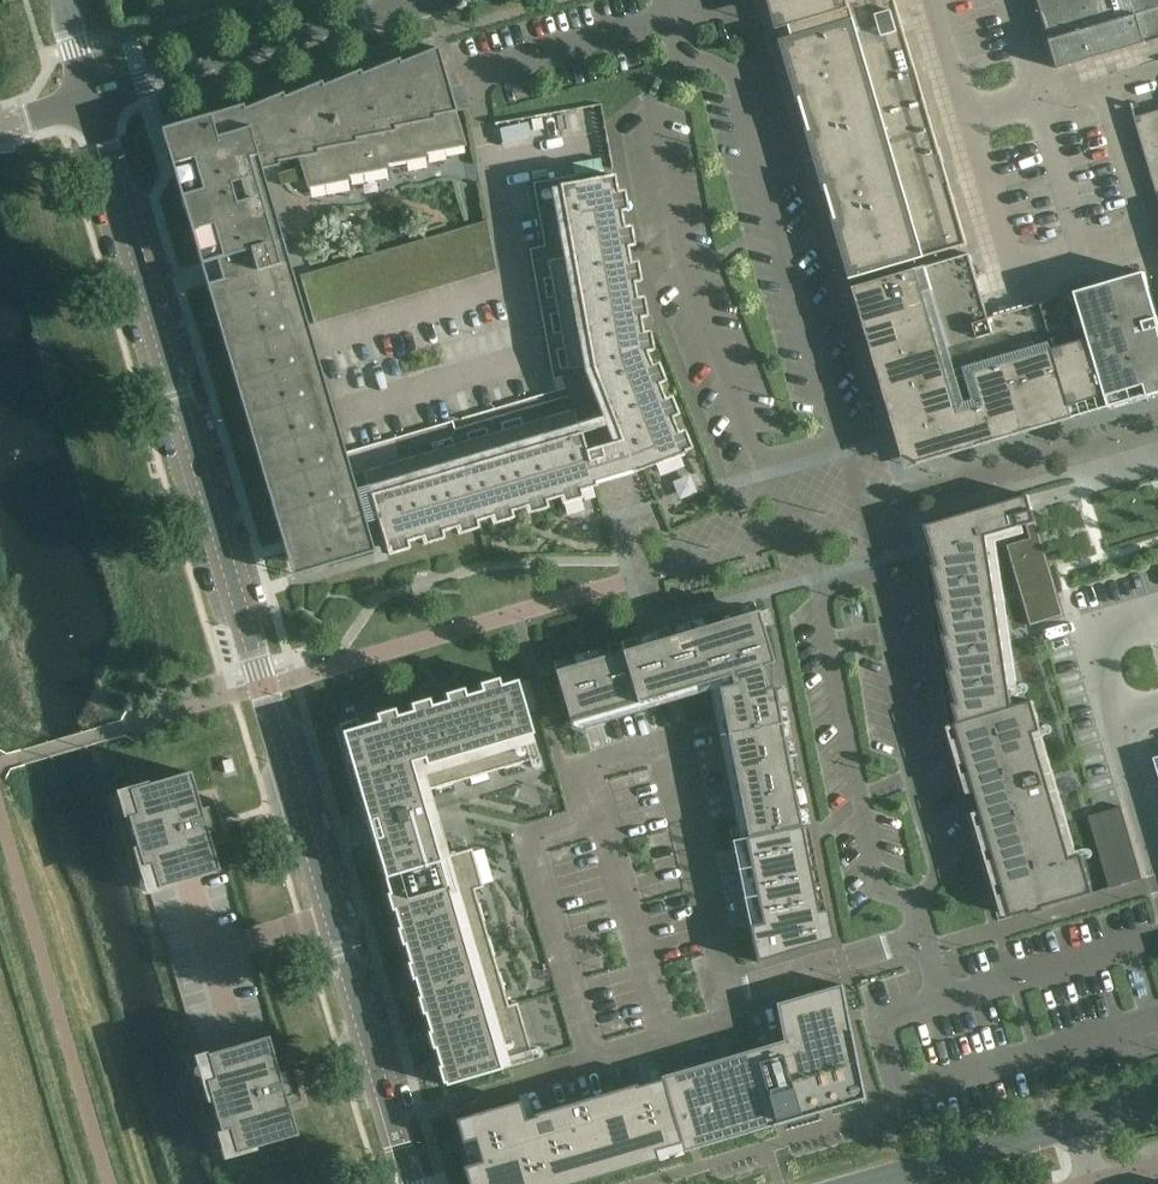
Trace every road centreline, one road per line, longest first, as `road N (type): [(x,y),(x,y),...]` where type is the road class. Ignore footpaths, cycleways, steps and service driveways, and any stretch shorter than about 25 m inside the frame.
road 1 (residential): [(405,1183),(89,102)]
road 2 (residential): [(683,58),(650,88),(650,104),(678,249),(761,458),(839,438),(732,76),(705,58)]
road 3 (residential): [(89,102),(411,6)]
road 4 (tertiary): [(885,1183),(1083,1125)]

